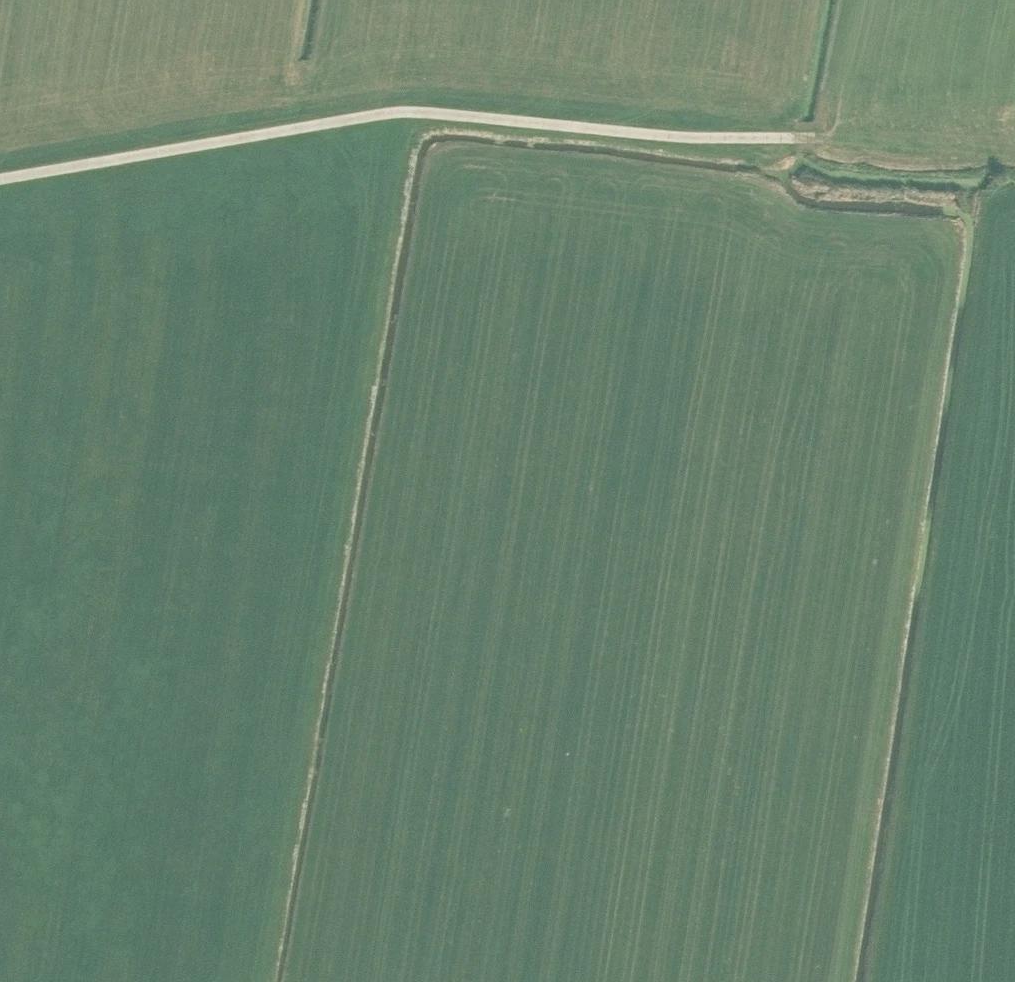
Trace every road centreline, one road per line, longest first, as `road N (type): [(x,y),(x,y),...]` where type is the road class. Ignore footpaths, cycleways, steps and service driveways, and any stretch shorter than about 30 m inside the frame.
road 1 (track): [(0,179),(390,114),(679,137),(820,139)]

